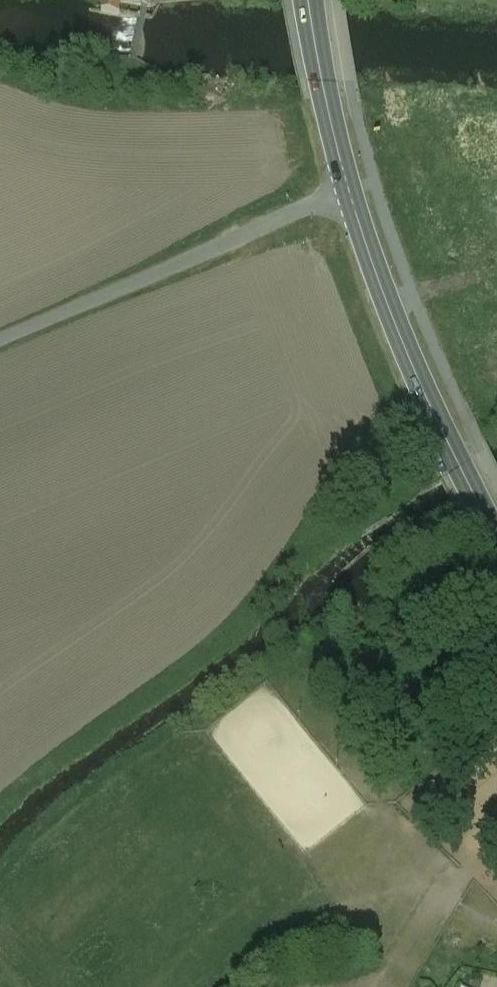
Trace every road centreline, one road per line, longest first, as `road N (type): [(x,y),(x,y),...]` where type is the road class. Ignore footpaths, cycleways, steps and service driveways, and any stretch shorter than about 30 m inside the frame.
road 1 (secondary): [(496,541),(388,309),(349,194),(311,0)]

